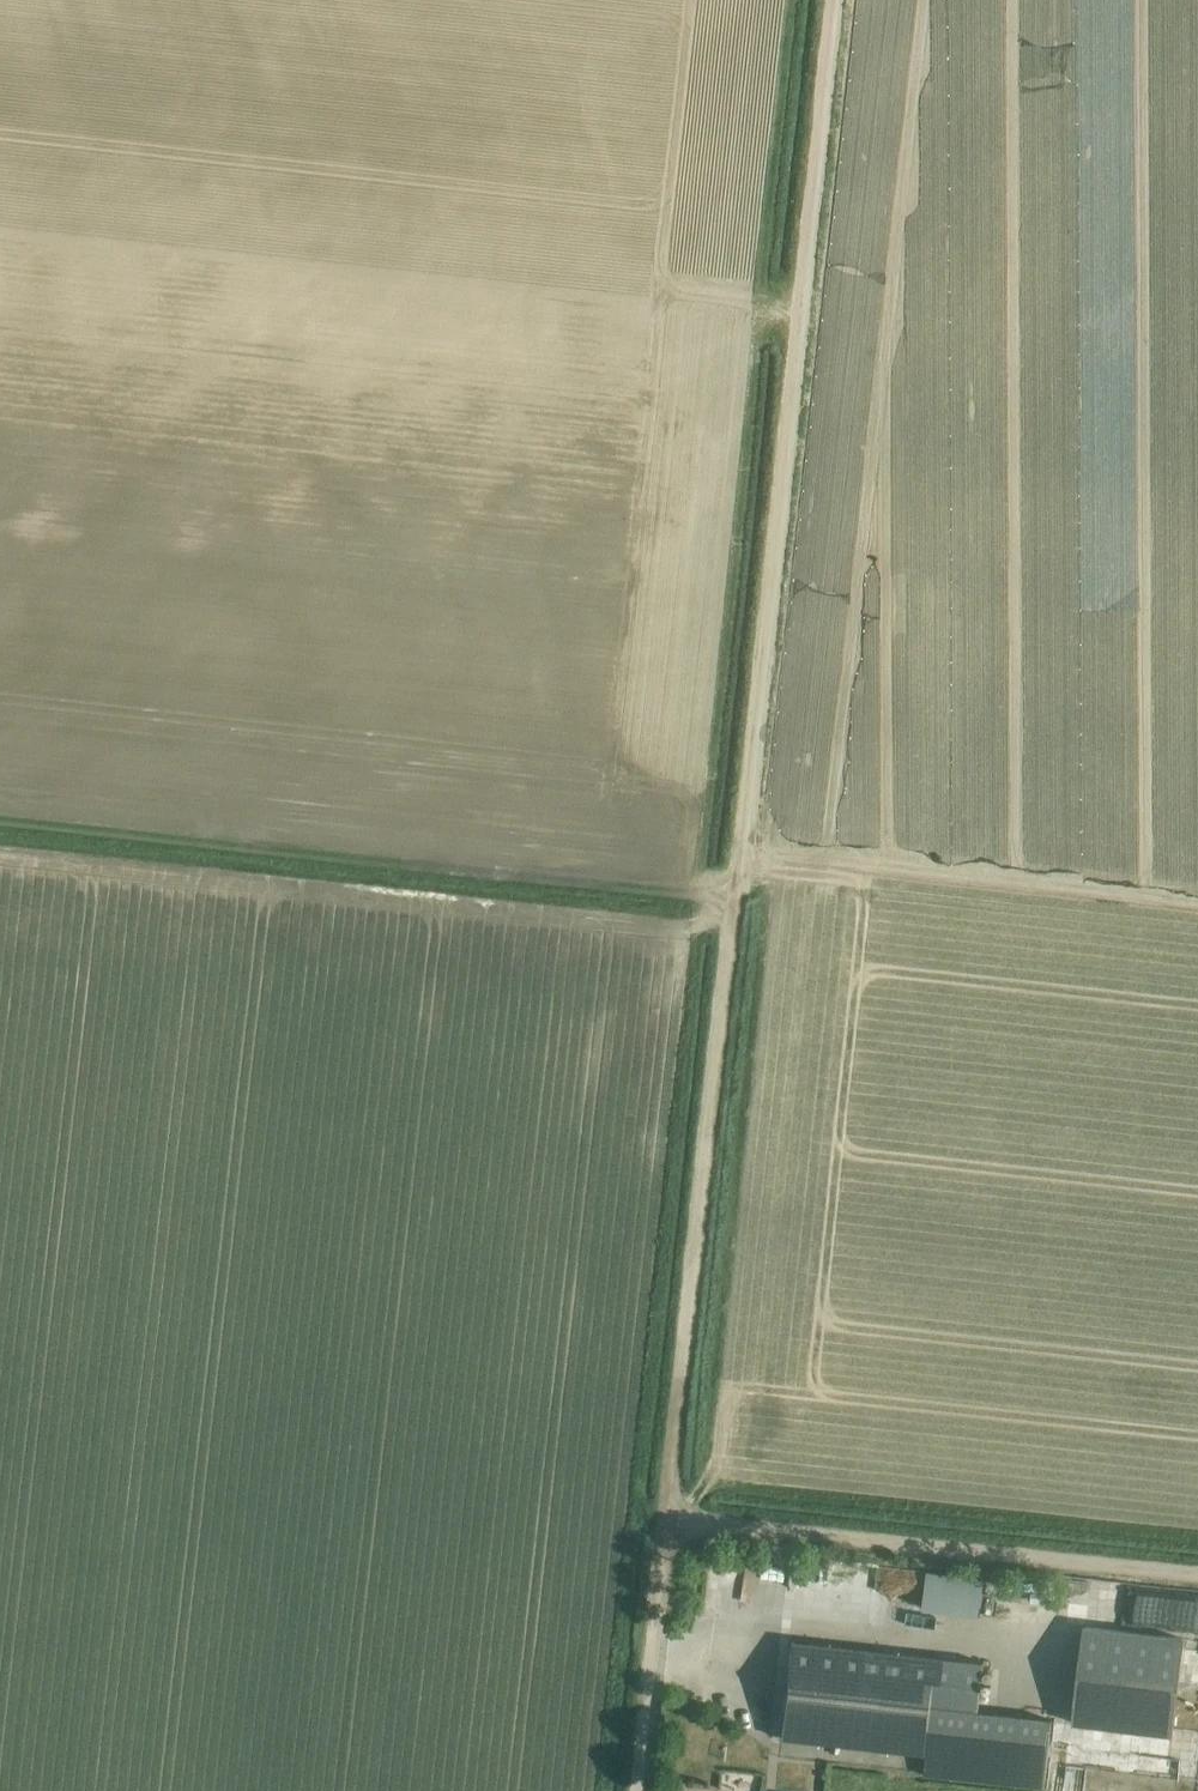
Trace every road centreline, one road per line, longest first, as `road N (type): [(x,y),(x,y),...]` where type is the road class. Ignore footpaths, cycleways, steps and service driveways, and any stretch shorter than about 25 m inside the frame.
road 1 (track): [(832,0),(668,1516),(1197,1573)]
road 2 (residential): [(668,1516),(639,1790)]

